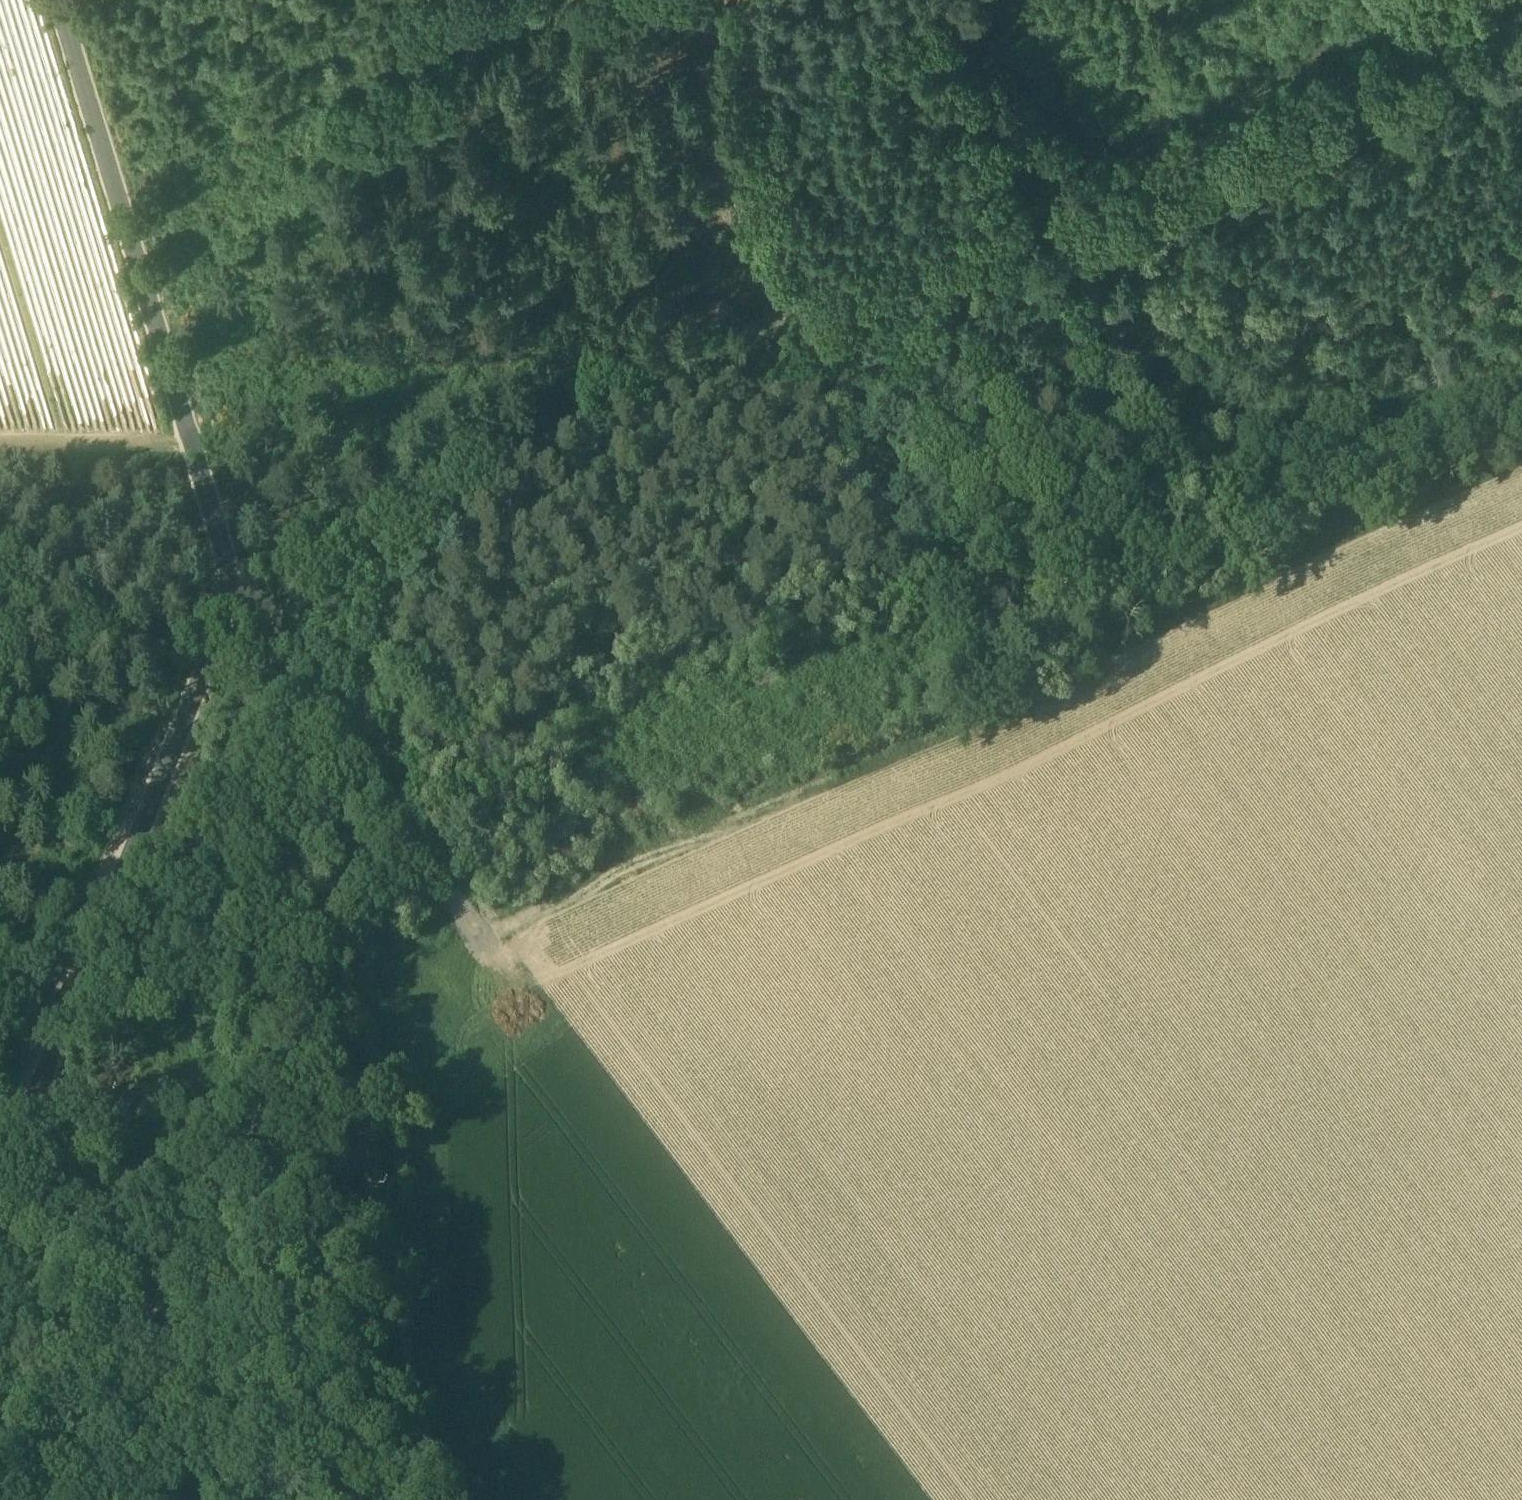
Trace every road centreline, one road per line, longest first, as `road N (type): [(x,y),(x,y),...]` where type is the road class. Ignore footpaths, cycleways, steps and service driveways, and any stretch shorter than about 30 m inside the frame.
road 1 (track): [(233,595),(693,353),(1213,130),(1521,18)]
road 2 (track): [(59,0),(233,556),(233,595),(185,737),(0,1183)]

